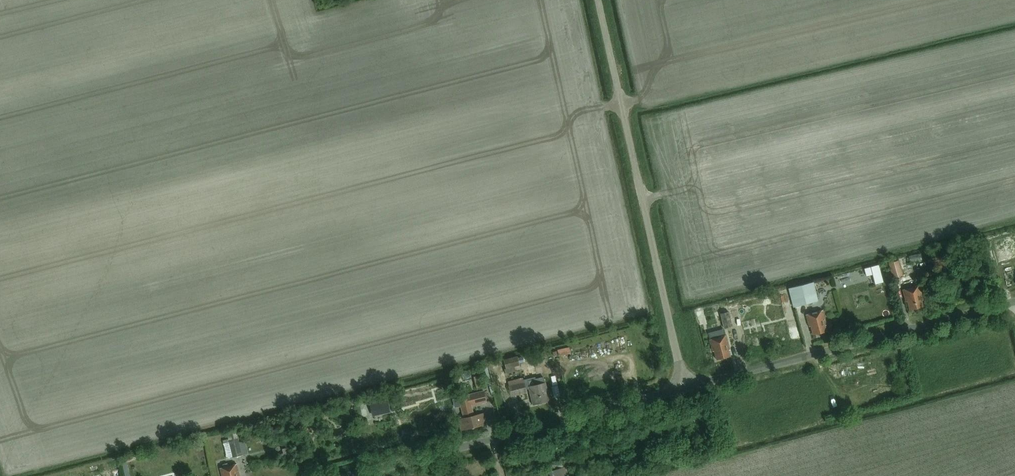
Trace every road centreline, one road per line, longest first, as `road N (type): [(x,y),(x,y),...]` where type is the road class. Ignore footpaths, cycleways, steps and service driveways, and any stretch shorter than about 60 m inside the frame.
road 1 (unclassified): [(685,389),(597,0)]
road 2 (unclassified): [(352,475),(685,389)]
road 3 (unclassified): [(685,389),(1014,305)]

